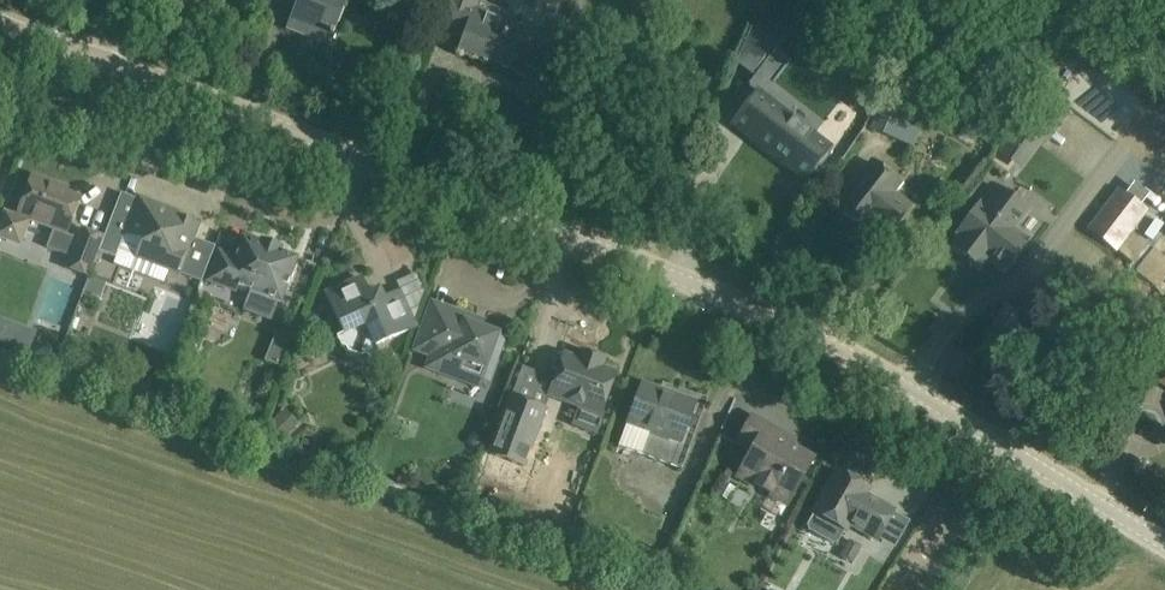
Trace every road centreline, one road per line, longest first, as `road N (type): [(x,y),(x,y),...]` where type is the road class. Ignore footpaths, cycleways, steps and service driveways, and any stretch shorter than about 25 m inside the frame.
road 1 (unclassified): [(1164,542),(903,369),(0,13)]

